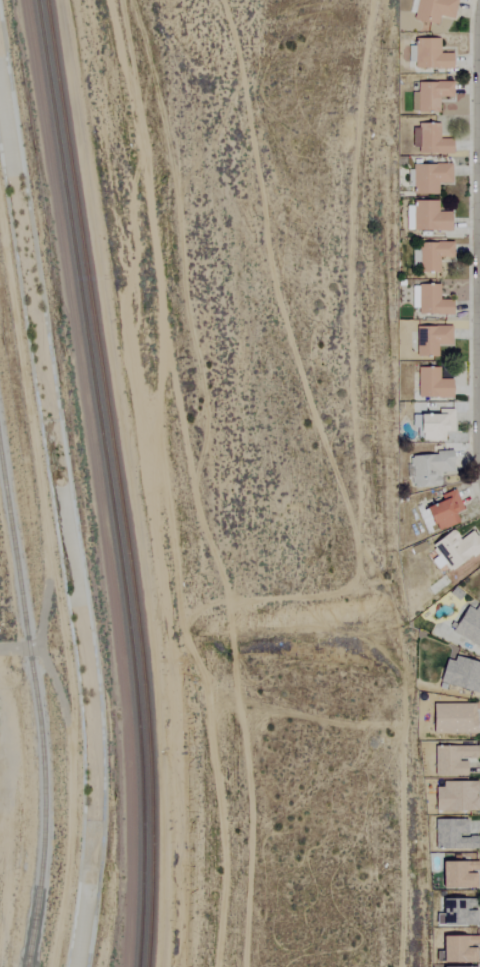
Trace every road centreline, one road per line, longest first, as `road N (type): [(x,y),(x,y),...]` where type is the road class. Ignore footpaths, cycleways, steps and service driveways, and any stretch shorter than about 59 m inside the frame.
road 1 (track): [(110,0),(141,122),(198,503),(229,604),(251,790),(244,966)]
road 2 (residential): [(479,364),(479,30)]

